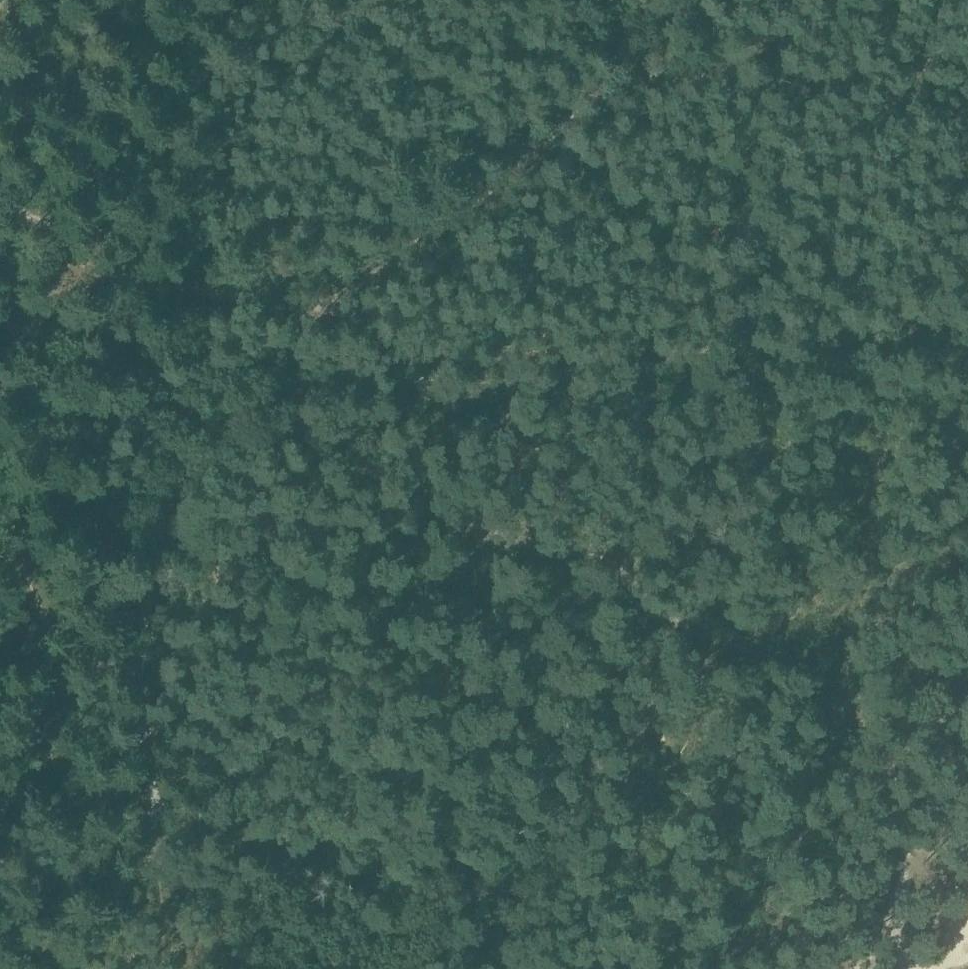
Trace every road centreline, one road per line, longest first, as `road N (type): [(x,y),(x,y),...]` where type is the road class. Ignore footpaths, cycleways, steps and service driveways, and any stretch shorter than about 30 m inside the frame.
road 1 (track): [(636,0),(643,89),(794,0)]

